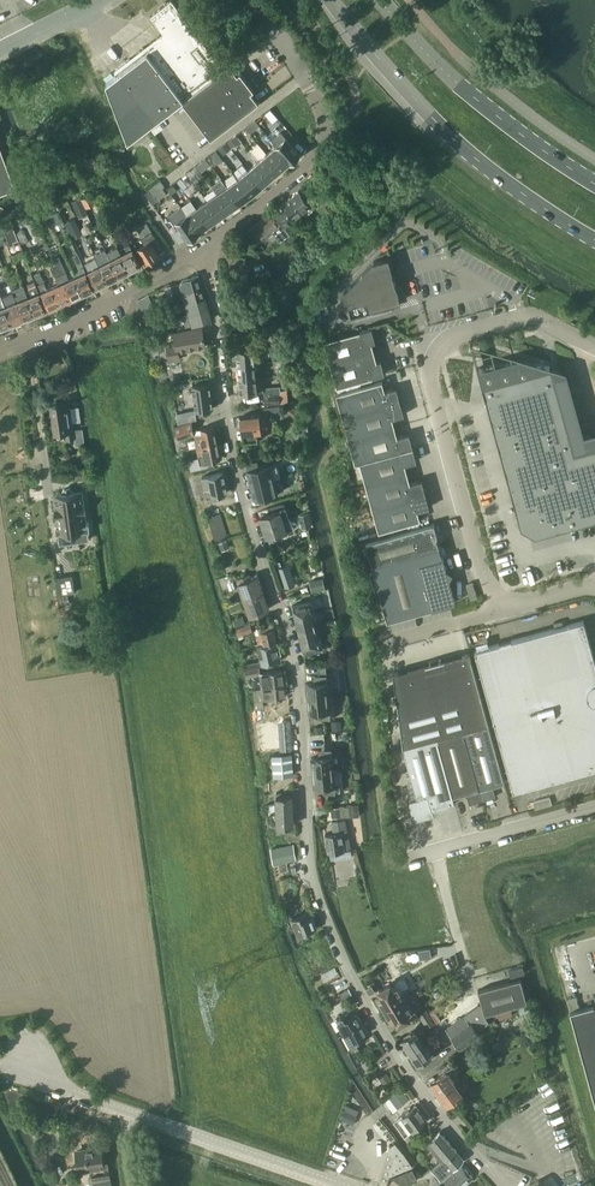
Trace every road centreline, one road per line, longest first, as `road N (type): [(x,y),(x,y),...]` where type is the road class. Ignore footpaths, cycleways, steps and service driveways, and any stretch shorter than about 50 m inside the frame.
road 1 (residential): [(505,1185),(398,1055),(320,901),(305,818),(295,653),(235,467),(207,246)]
road 2 (unclassified): [(503,609),(483,575),(430,386),(432,363),(454,336),(522,318),(594,347)]
road 3 (secondary): [(331,0),(434,123),(487,170),(594,242)]
road 4 (residential): [(339,1185),(44,1084),(30,1056)]
road 5 (secondary): [(594,183),(445,74),(379,0)]
road 6 (residential): [(0,346),(97,310),(207,246)]
road 7 (unclassified): [(409,859),(594,807)]
road 8 (unclassified): [(308,164),(325,136),(321,107),(251,0)]
road 9 (residential): [(207,246),(308,164)]
road 10 (unclassified): [(386,644),(503,609)]

